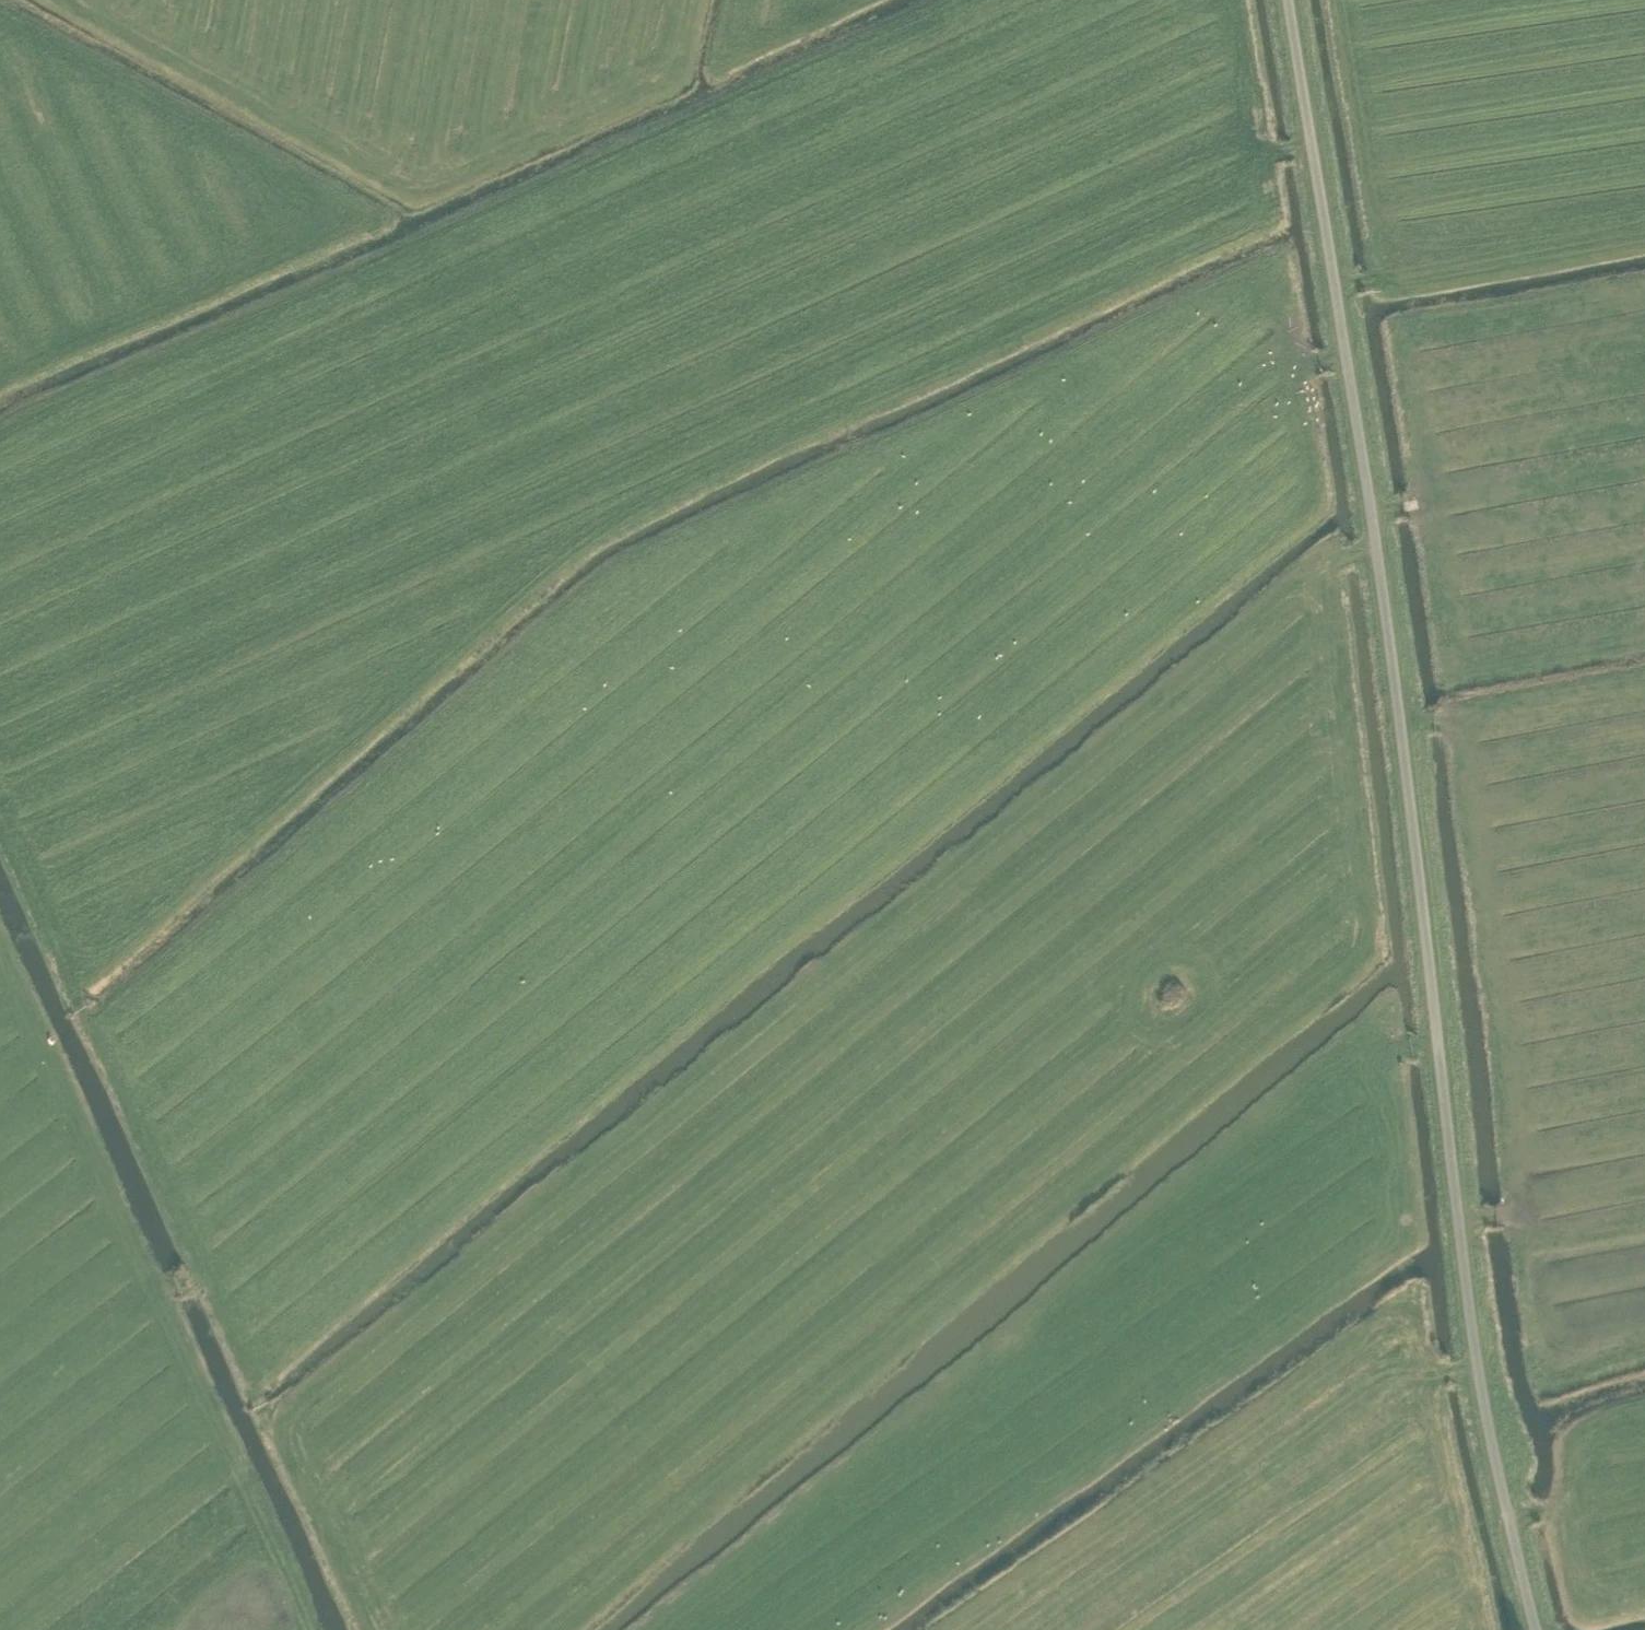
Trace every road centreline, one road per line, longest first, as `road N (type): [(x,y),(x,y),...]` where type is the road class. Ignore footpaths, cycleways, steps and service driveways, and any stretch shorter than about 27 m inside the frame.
road 1 (unclassified): [(1536,1629),(1473,1333),(1419,861),(1355,404),(1287,0)]

